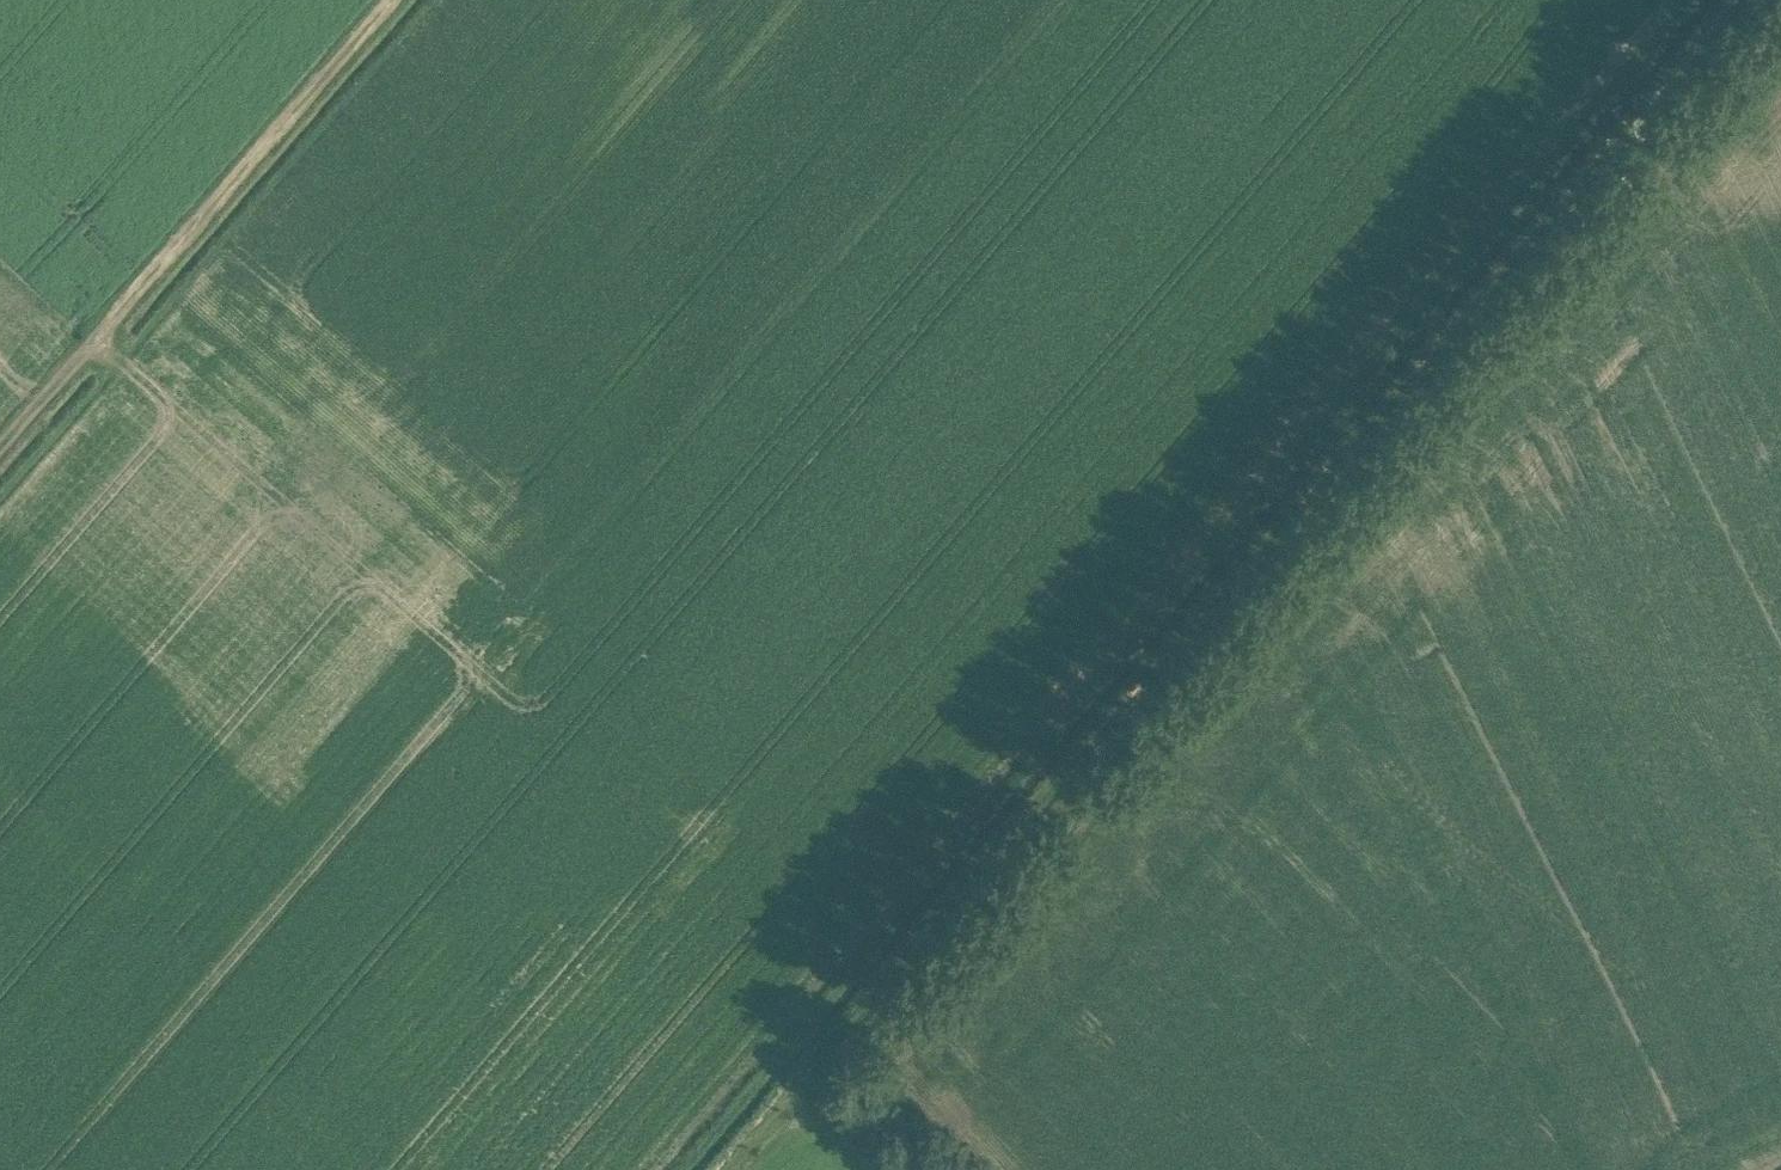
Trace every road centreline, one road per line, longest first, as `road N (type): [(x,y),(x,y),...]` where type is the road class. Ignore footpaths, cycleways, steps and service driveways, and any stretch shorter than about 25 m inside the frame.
road 1 (track): [(0,458),(399,0)]

